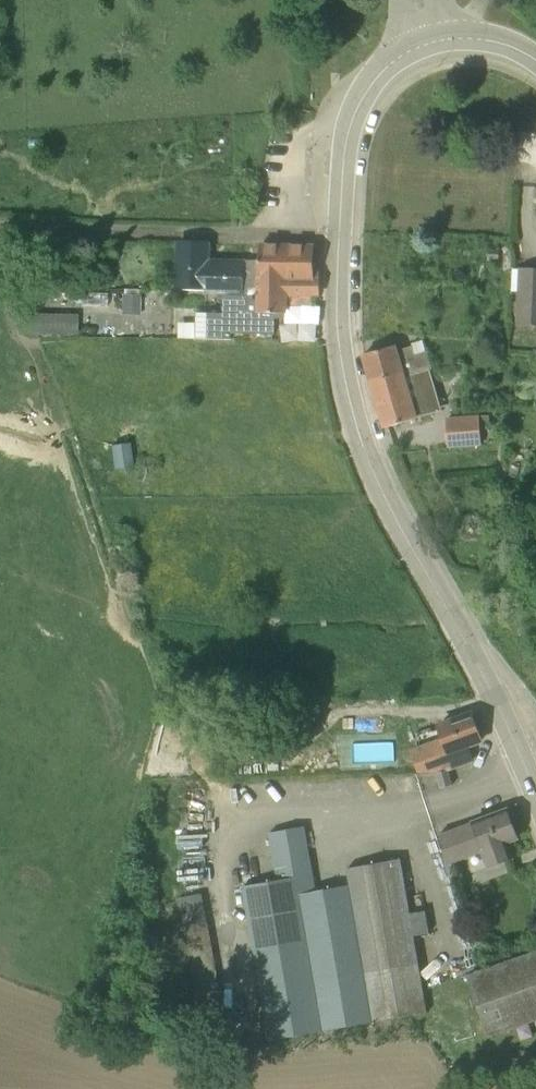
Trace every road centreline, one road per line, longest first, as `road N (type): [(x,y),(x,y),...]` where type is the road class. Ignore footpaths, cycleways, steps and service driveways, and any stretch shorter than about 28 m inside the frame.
road 1 (secondary): [(340,231),(337,347),(359,442),(507,725),(535,801)]
road 2 (residential): [(340,231),(0,221)]
road 3 (secondary): [(435,41),(384,67),(351,119),(340,231)]

